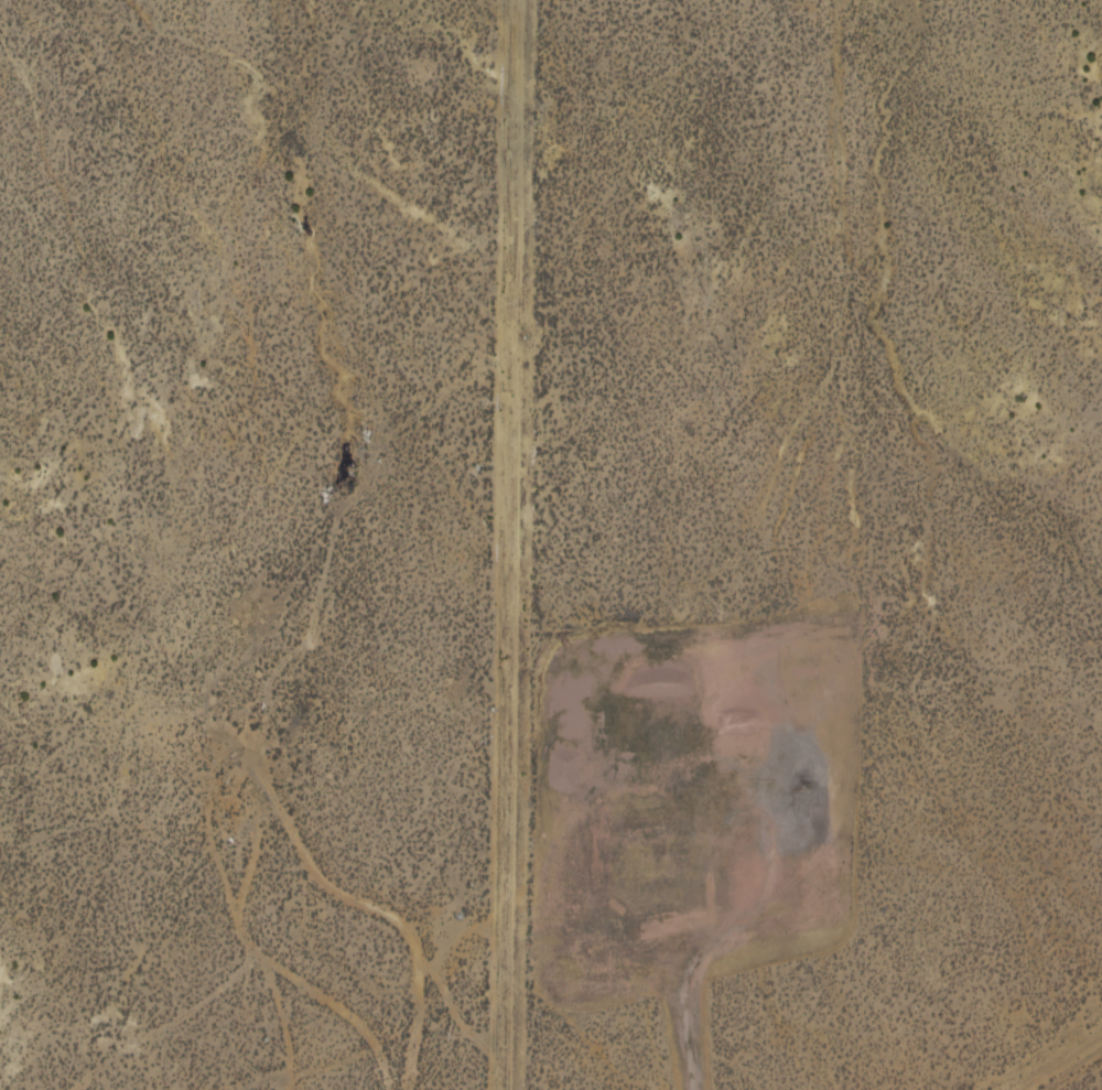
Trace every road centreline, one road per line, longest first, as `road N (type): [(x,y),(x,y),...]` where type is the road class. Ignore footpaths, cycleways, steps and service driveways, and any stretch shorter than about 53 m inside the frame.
road 1 (track): [(977,1089),(1101,1015)]

